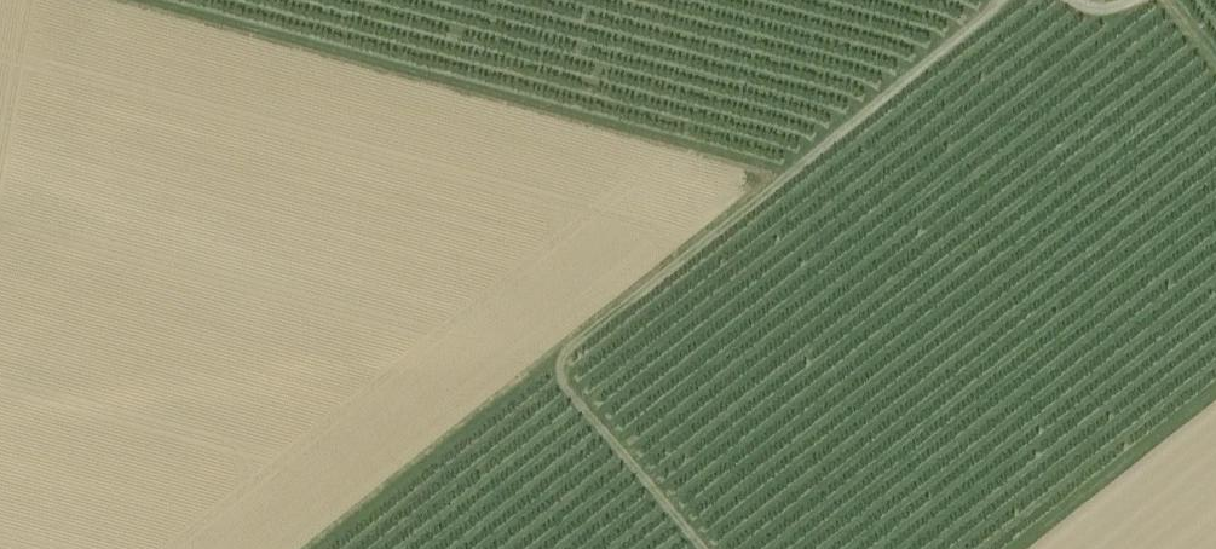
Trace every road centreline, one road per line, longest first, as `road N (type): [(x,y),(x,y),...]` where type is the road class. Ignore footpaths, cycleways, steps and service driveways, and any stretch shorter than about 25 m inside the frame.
road 1 (track): [(311,548),(1001,0)]
road 2 (track): [(140,0),(788,173)]
road 3 (track): [(700,548),(547,363)]

